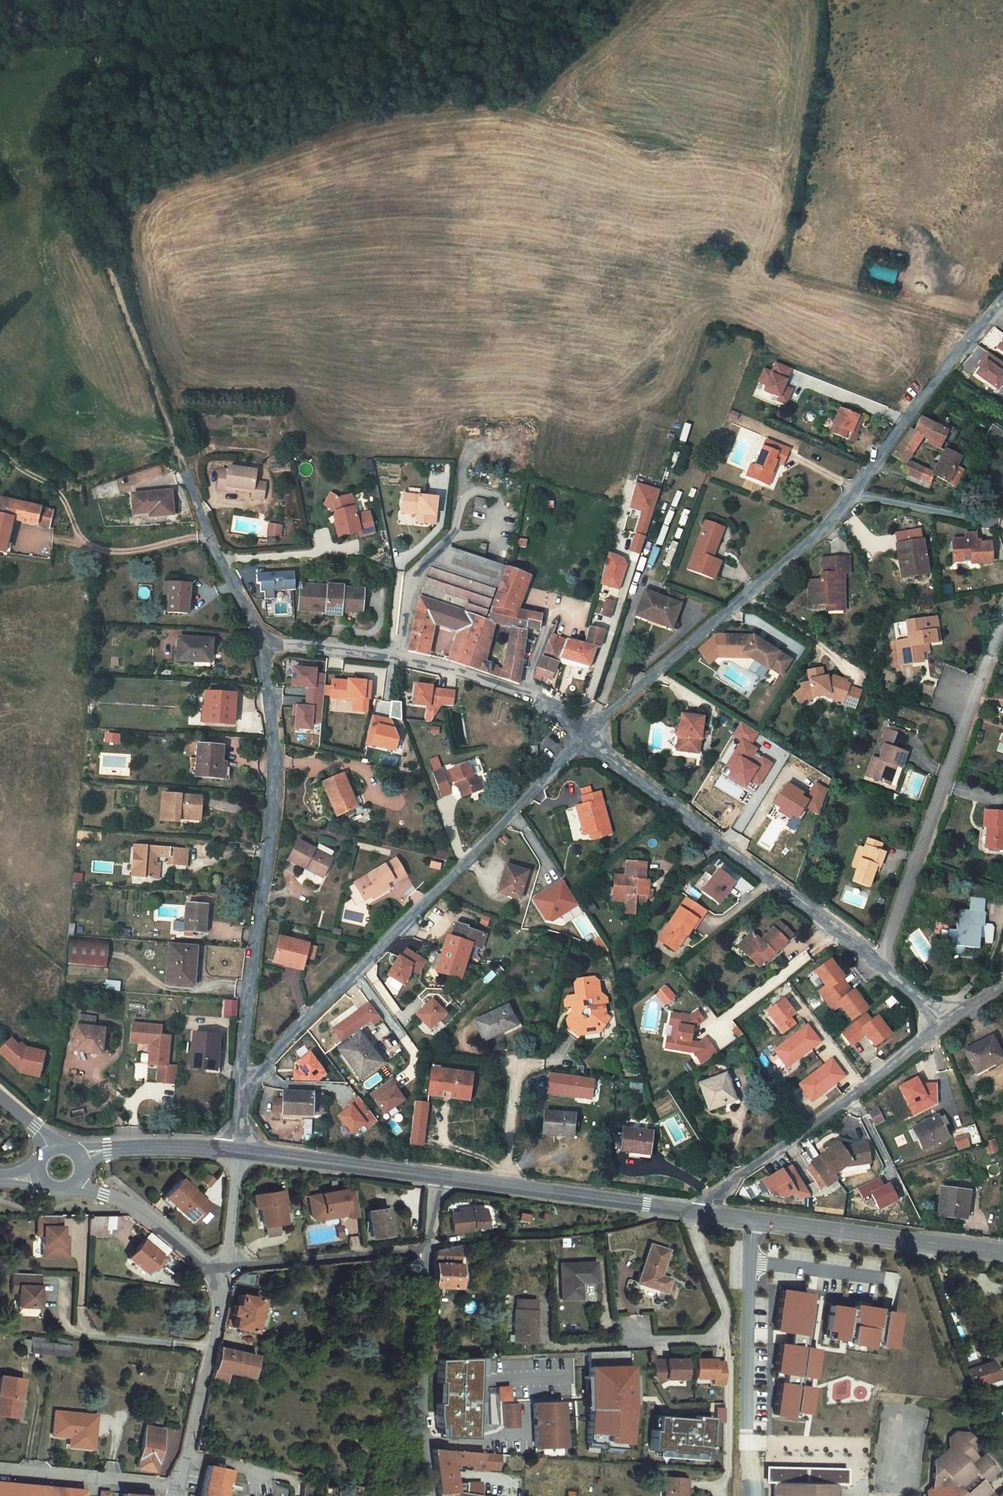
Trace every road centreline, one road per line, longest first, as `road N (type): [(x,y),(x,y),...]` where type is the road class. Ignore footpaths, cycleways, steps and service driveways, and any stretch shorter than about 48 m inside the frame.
road 1 (residential): [(585,737),(831,524),(1002,305)]
road 2 (residential): [(242,1089),(585,737)]
road 3 (track): [(189,478),(87,216),(66,139),(99,53)]
road 4 (residential): [(262,644),(275,765),(242,1089)]
road 5 (residential): [(878,962),(585,737)]
road 6 (residential): [(585,737),(542,702),(462,673),(396,656),(262,644)]
road 7 (residential): [(947,1024),(697,1212)]
road 8 (residential): [(963,698),(962,728),(878,962)]
road 9 (tertiary): [(697,1212),(433,1179)]
road 10 (tertiary): [(1002,1252),(752,1220)]
road 11 (residential): [(431,1495),(420,1406),(425,1249)]
road 12 (residential): [(697,1212),(694,1230),(724,1304),(722,1332),(629,1340)]
road 13 (residential): [(222,1275),(179,1487)]
road 14 (residential): [(222,1275),(425,1249)]
road 15 (tertiary): [(433,1179),(241,1151)]
road 16 (residential): [(262,644),(189,478)]
road 17 (residential): [(0,1471),(179,1487)]
road 18 (residential): [(222,1275),(118,1201),(74,1185)]
road 19 (residential): [(751,1261),(748,1428)]
road 20 (tertiary): [(241,1151),(150,1146),(83,1158)]
road 21 (residential): [(881,1278),(751,1261)]
road 22 (unclassified): [(241,1151),(222,1275)]

